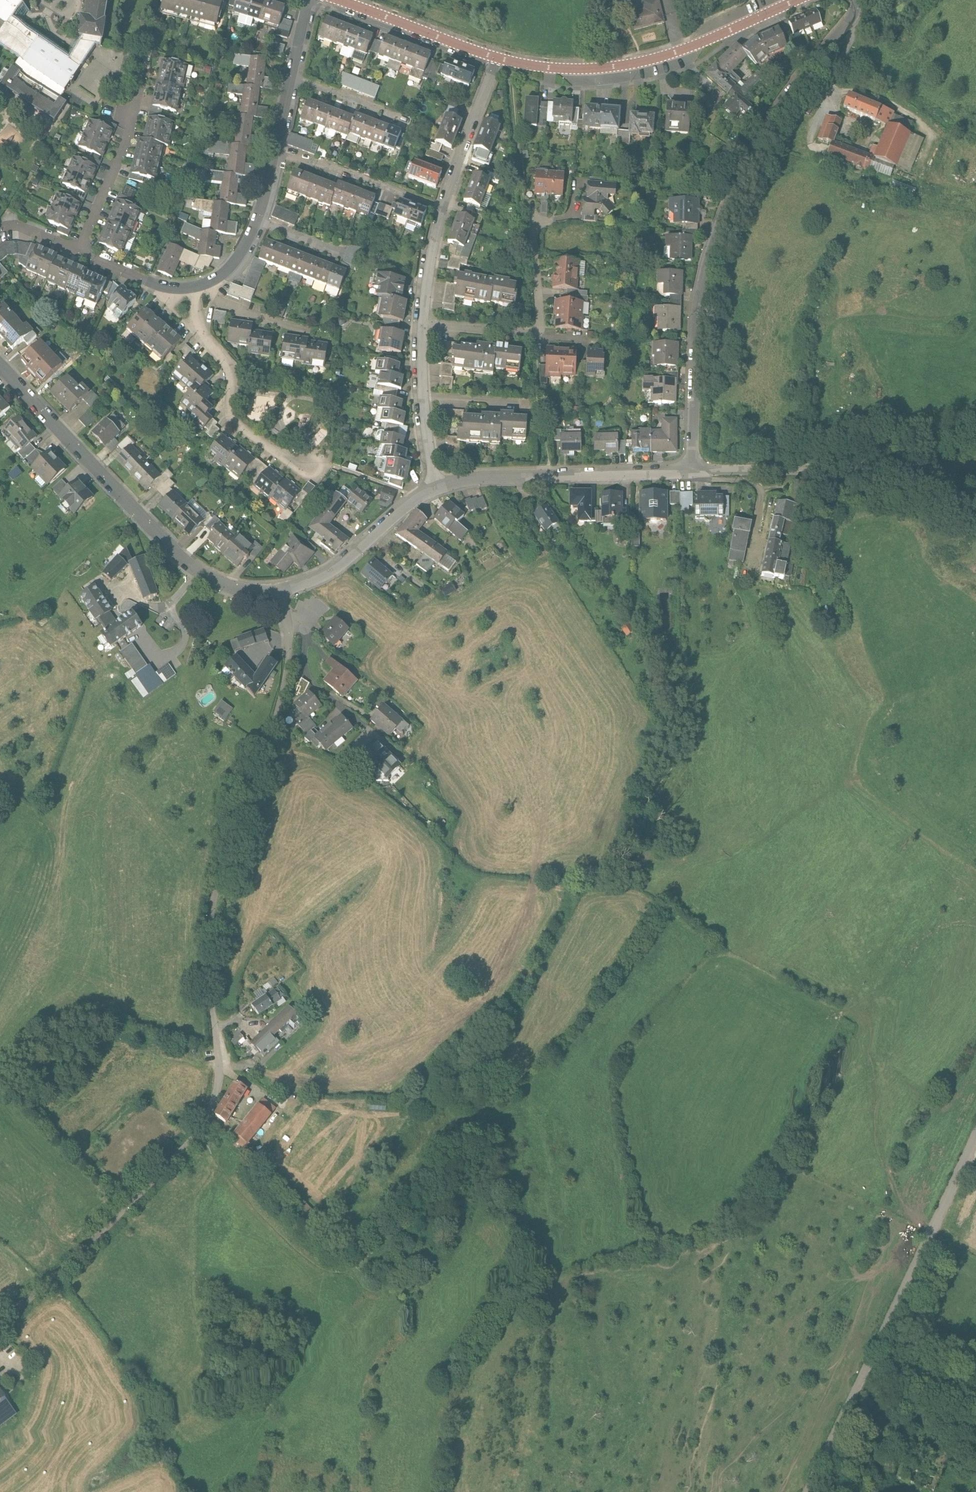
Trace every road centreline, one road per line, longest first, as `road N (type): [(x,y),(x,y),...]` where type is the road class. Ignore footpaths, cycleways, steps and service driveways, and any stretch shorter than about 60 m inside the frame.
road 1 (unclassified): [(277,598),(289,648),(282,717),(239,844),(212,973),(219,1102),(182,1167),(0,1339)]
road 2 (residential): [(855,0),(848,27),(768,132),(719,237),(699,309),(691,480)]
road 3 (unclassified): [(808,1491),(975,1133)]
road 4 (residential): [(0,372),(185,569),(237,597),(277,598)]
road 5 (residential): [(806,0),(641,66),(586,73),(497,62)]
road 6 (unclassified): [(691,480),(975,484)]
road 7 (residential): [(423,331),(536,339),(533,229),(571,221)]
road 8 (residential): [(435,496),(486,486),(691,480)]
road 9 (residential): [(194,293),(197,334),(231,378),(238,430),(289,470),(310,474)]
road 10 (residential): [(79,257),(130,141),(146,73)]
road 11 (residential): [(277,598),(335,576),(435,496)]
road 12 (residential): [(497,62),(329,0)]
road 13 (residential): [(276,159),(443,214)]
road 14 (residential): [(423,331),(435,496)]
road 15 (residential): [(497,62),(443,214)]
road 16 (residential): [(292,80),(406,124)]

